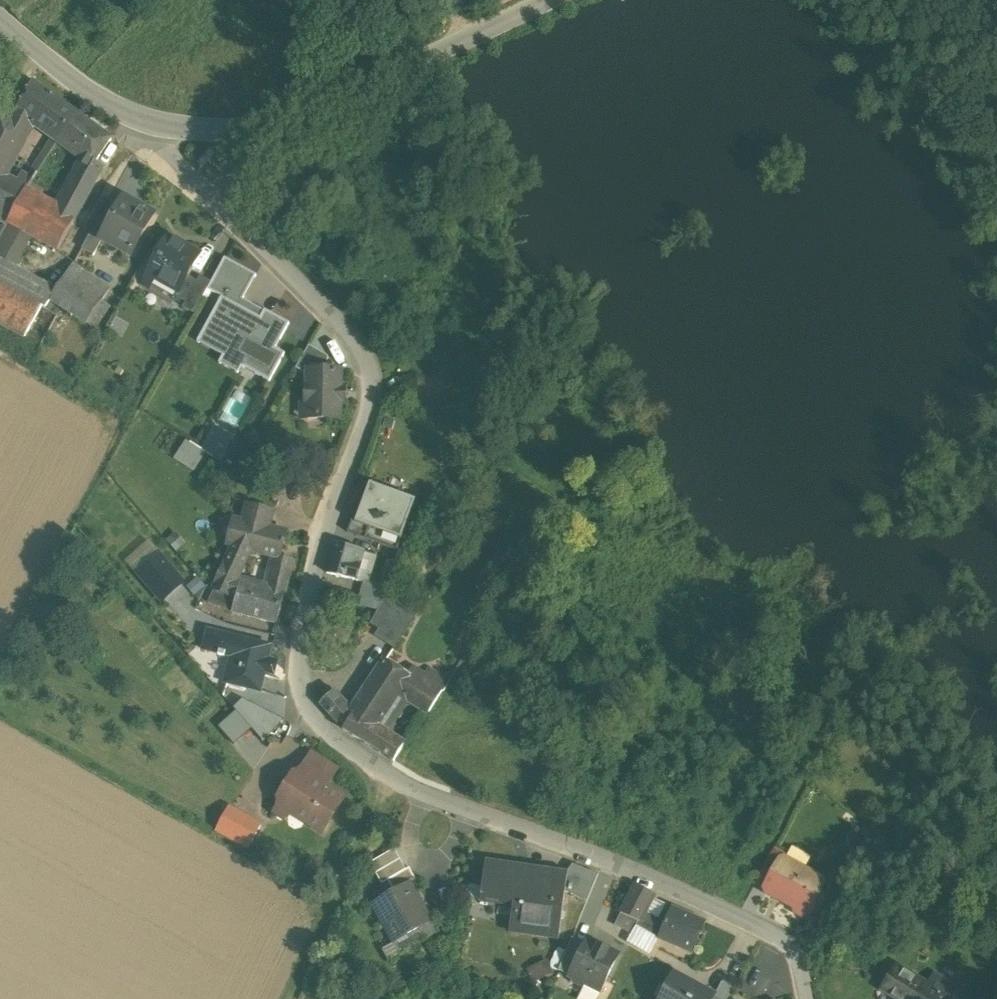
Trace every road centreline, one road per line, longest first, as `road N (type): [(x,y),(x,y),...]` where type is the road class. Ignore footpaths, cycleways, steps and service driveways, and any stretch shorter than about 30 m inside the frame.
road 1 (residential): [(807,998),(795,949),(744,917),(424,793),(316,722),(303,697),(301,644),(320,542),(368,414),(370,368),(356,340),(216,198)]
road 2 (tertiary): [(548,0),(351,95),(232,135)]
road 3 (track): [(289,998),(389,775)]
road 4 (tertiary): [(173,128),(122,114),(76,85),(0,18)]

